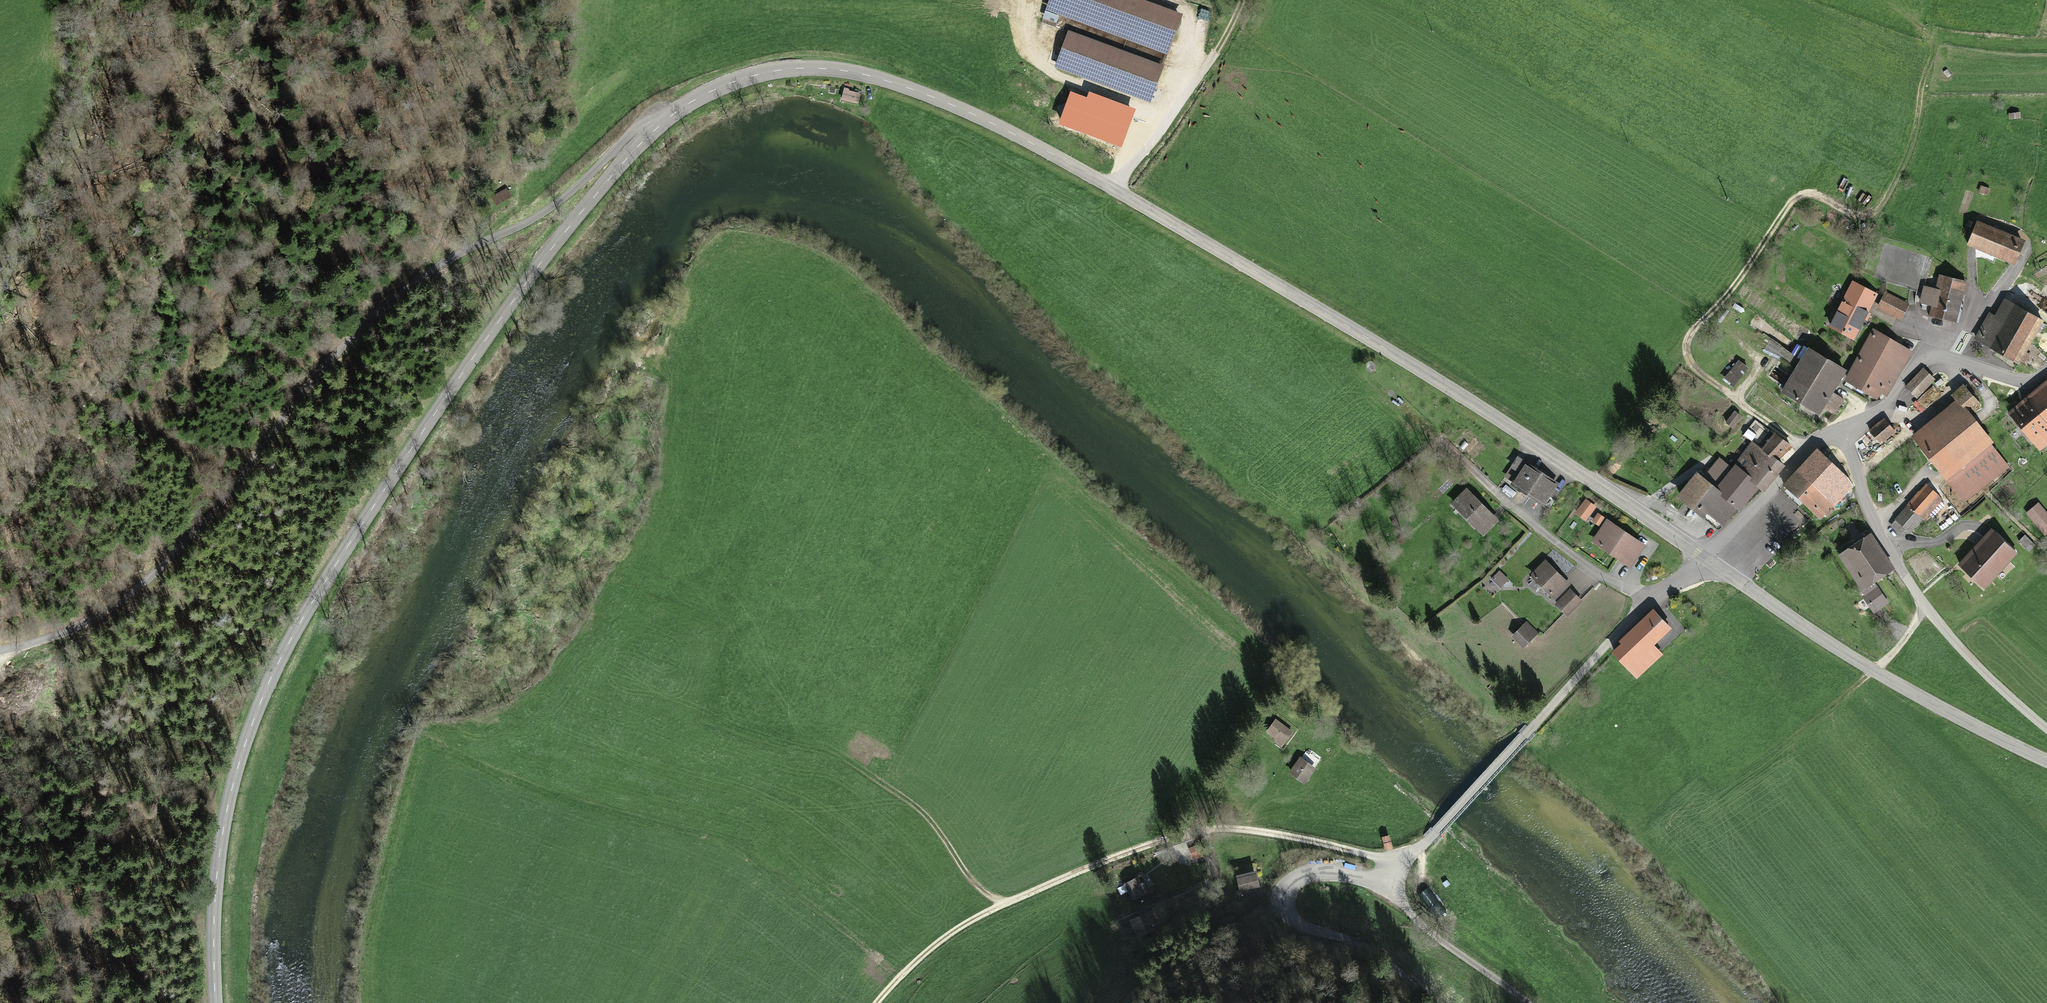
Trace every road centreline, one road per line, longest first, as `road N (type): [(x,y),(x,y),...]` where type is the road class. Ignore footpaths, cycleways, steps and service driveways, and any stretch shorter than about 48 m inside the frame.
road 1 (secondary): [(216,1002),(214,921),(231,790),(271,680),(306,615),(596,184),(674,113),(752,75),(854,71),(1033,144),(1381,346),(1708,560)]
road 2 (track): [(674,113),(650,115),(567,191),(395,301),(116,603),(67,632),(0,654)]
road 3 (unclassified): [(1708,560),(1634,619),(1431,838),(1383,873)]
road 4 (track): [(1403,864),(1272,832),(1207,830),(1159,841),(994,908)]
road 5 (track): [(1808,450),(1699,370),(1686,345),(1798,196),(1820,193),(1850,210)]
road 6 (secondary): [(1708,560),(1875,671),(2046,760)]
road 7 (residential): [(2046,727),(1965,650),(1912,584),(1865,500),(1845,428)]
road 8 (unclassified): [(1436,1002),(1394,968),(1300,926),(1283,902),(1290,879),(1310,869),(1383,873)]
road 9 (track): [(419,283),(459,182),(488,0)]
road 10 (track): [(994,908),(923,815),(815,750)]
road 11 (residential): [(1845,428),(1887,403),(1926,358),(2010,377),(2046,371)]
road 12 (track): [(1114,188),(1215,55),(1243,0)]
road 13 (unclassified): [(1383,873),(1423,925),(1531,1002)]
road 14 (residential): [(1845,428),(1808,450),(1708,560)]
road 15 (track): [(1734,787),(1875,671)]
road 16 (track): [(994,908),(932,949),(878,1002)]
road 17 (track): [(2039,553),(1995,601),(1947,630)]

